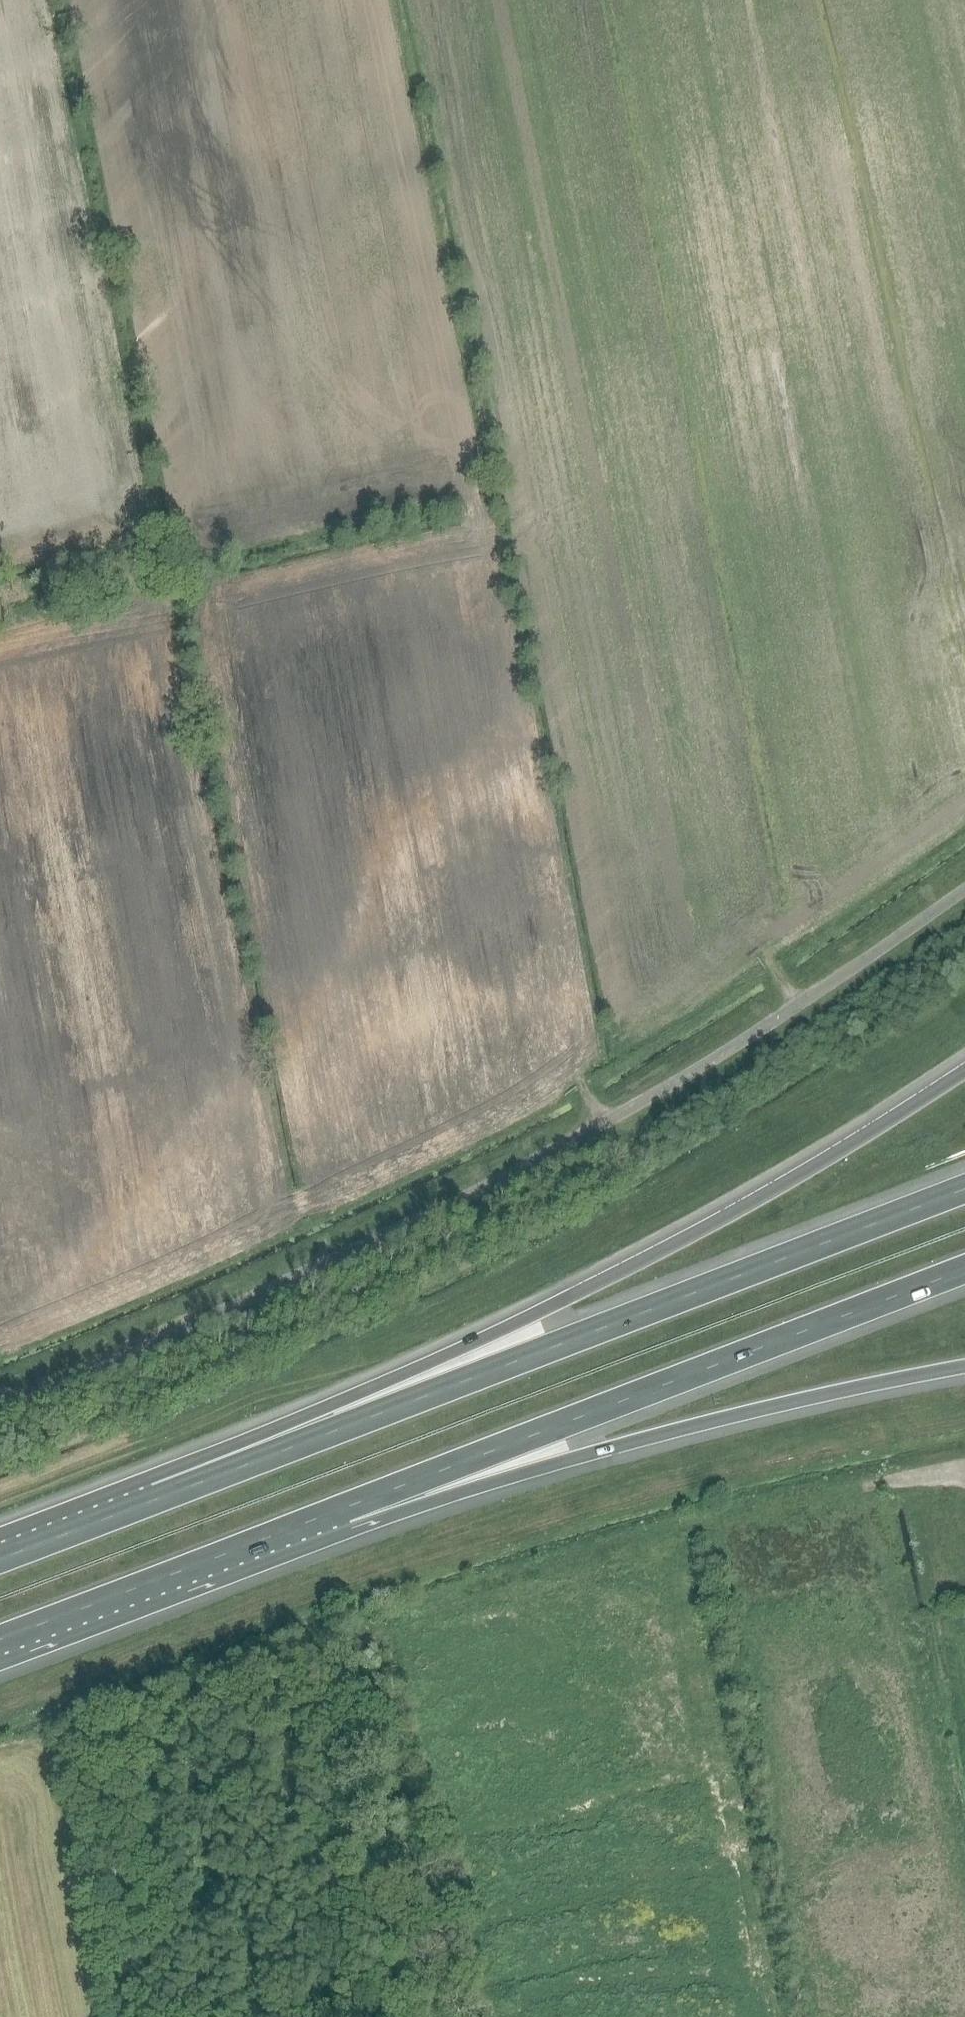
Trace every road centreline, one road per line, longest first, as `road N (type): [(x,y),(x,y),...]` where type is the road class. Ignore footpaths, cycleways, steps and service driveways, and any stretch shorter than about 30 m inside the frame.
road 1 (unclassified): [(0,1413),(490,1185),(645,1099),(964,889)]
road 2 (motorway): [(964,1071),(788,1183),(650,1257),(156,1498)]
road 3 (motorway): [(964,1189),(156,1498)]
road 4 (motorway): [(346,1508),(964,1269)]
road 5 (motorway): [(346,1508),(964,1367)]
road 6 (motorway): [(0,1638),(346,1508)]
road 7 (motorway): [(156,1498),(0,1557)]

